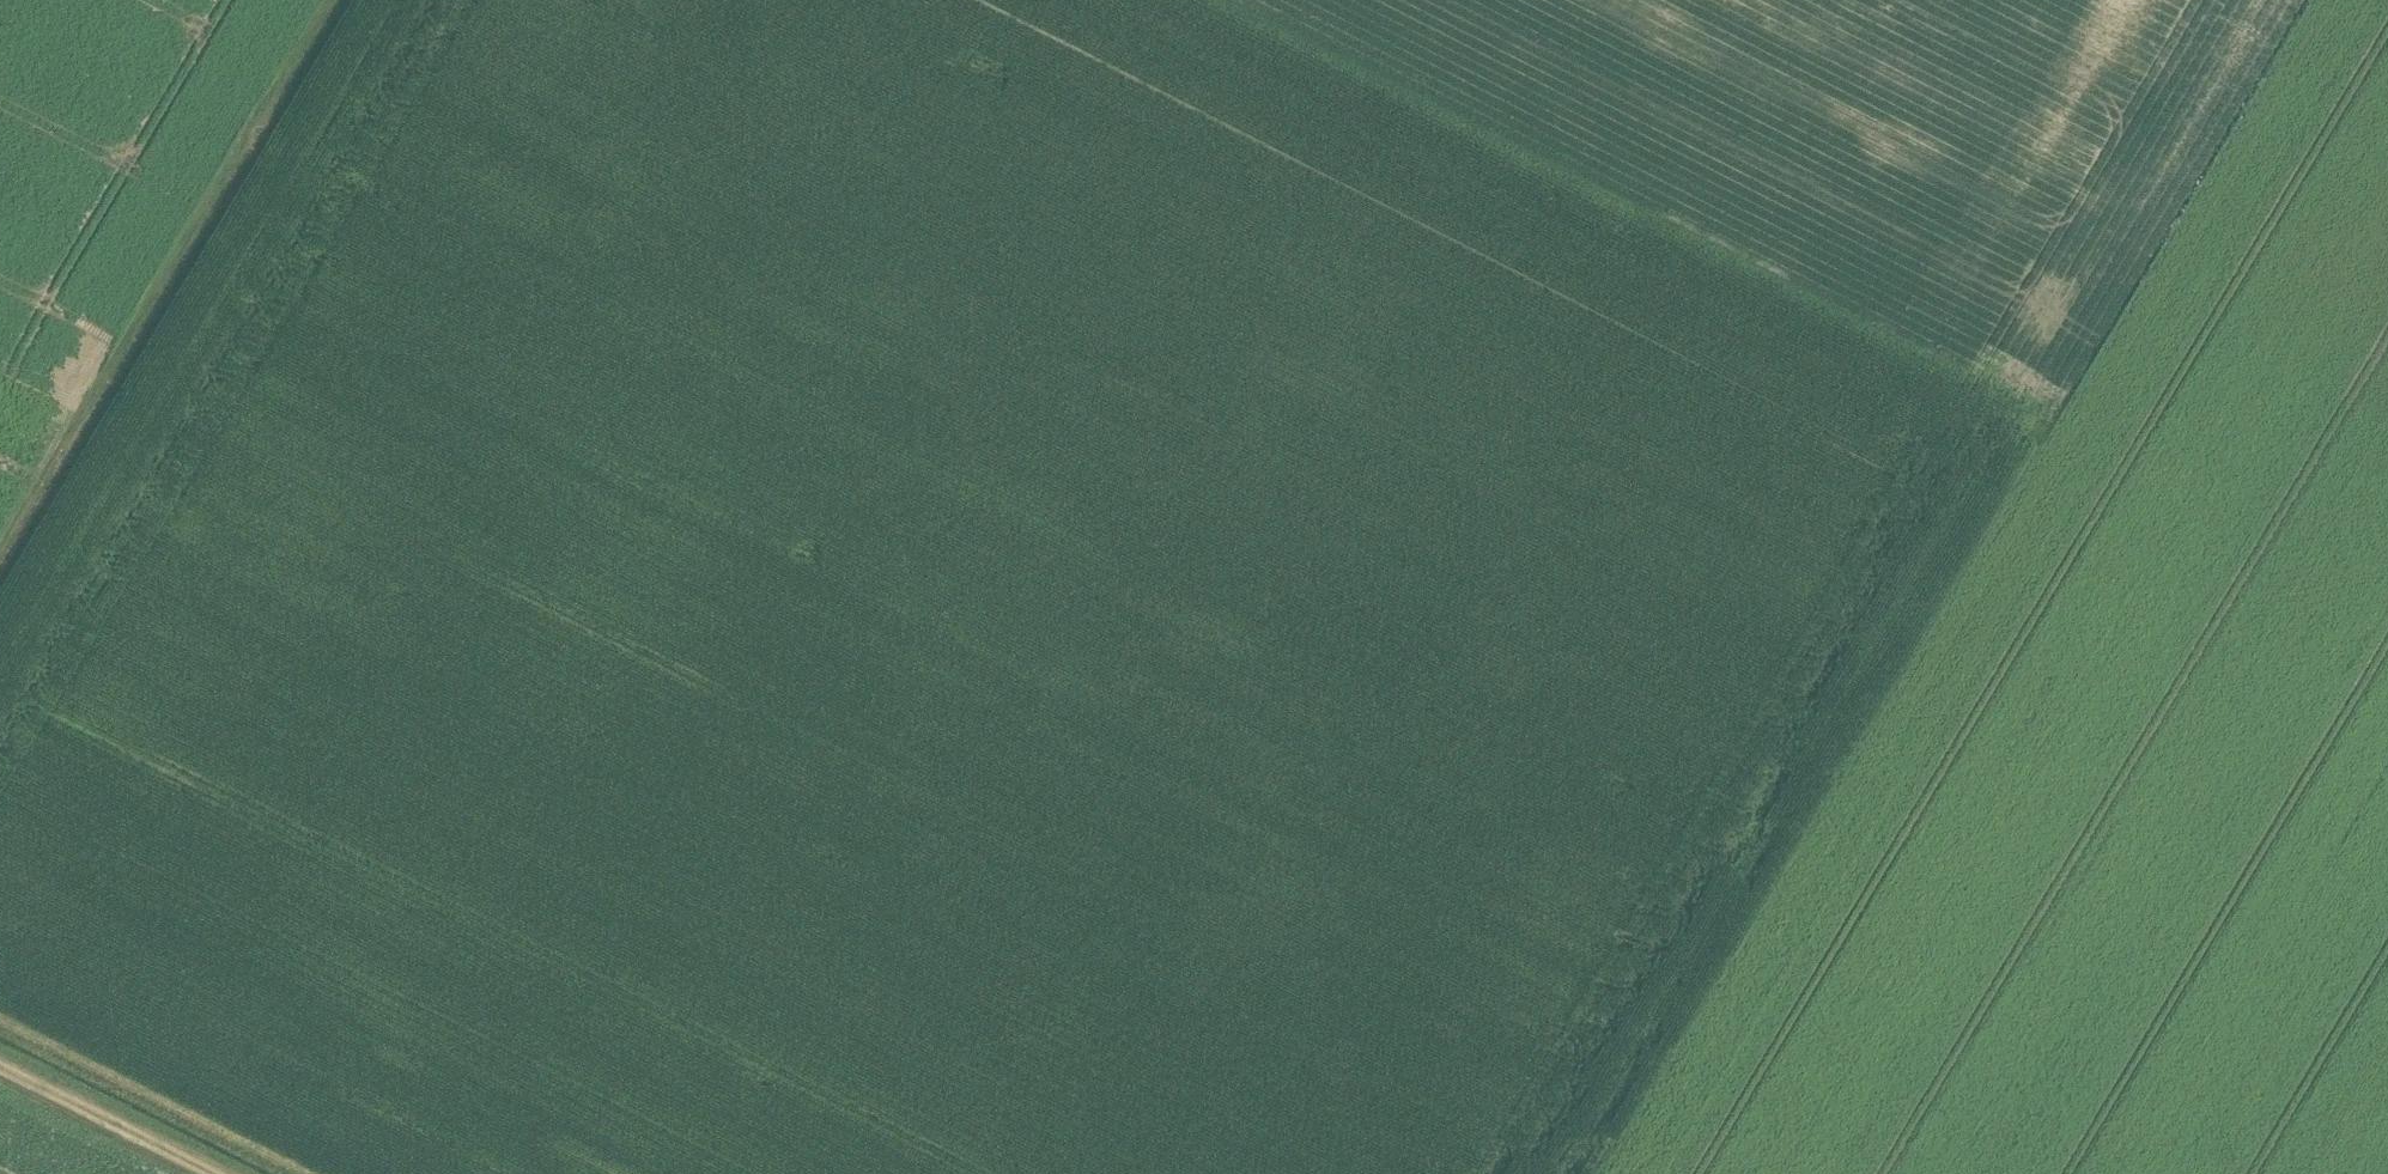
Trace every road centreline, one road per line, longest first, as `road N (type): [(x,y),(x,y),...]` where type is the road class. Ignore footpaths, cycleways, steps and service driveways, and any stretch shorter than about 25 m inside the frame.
road 1 (track): [(0,1059),(226,1173)]

